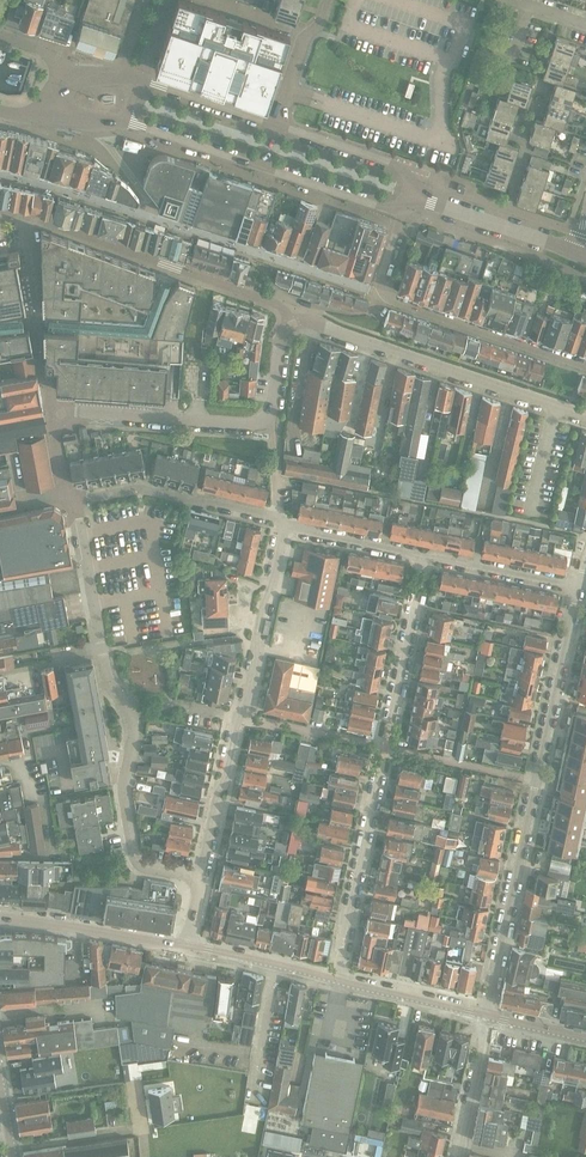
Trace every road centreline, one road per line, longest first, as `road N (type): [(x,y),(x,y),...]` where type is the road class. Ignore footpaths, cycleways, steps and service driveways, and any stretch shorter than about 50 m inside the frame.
road 1 (residential): [(338,979),(424,555)]
road 2 (residential): [(72,500),(107,666),(133,730),(124,798),(137,854),(146,866),(194,879)]
road 3 (residential): [(294,323),(279,341),(270,425),(49,409)]
road 4 (residential): [(585,367),(385,296),(381,282),(395,239),(417,196)]
road 5 (residential): [(585,416),(317,323),(294,323)]
road 6 (residential): [(27,217),(268,301),(294,323)]
road 7 (residential): [(487,1014),(536,780)]
road 8 (residential): [(285,526),(145,487),(72,500)]
road 9 (residential): [(536,780),(578,587)]
road 10 (residential): [(241,716),(285,526)]
road 11 (tertiary): [(188,944),(0,918)]
road 12 (tertiary): [(582,254),(417,196)]
road 13 (residential): [(194,879),(241,716)]
road 14 (tertiary): [(417,196),(395,164),(274,124)]
road 15 (tertiary): [(262,167),(379,207),(417,196)]
road 16 (residential): [(578,587),(424,555)]
road 17 (tertiary): [(338,979),(188,944)]
road 18 (tertiary): [(487,1014),(338,979)]
road 19 (tertiary): [(274,124),(131,80)]
road 20 (tertiary): [(123,124),(262,167)]
road 21 (residential): [(487,1014),(458,1156)]
road 22 (residential): [(424,555),(285,526)]

